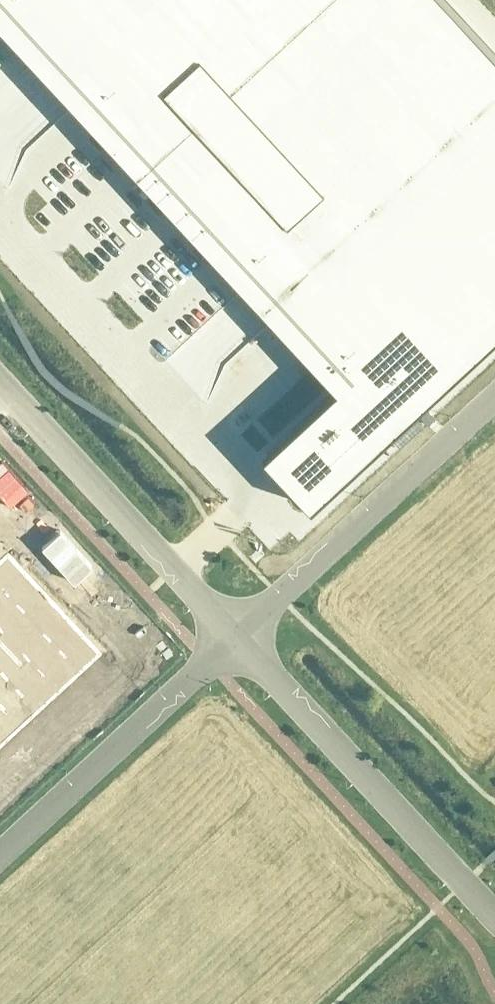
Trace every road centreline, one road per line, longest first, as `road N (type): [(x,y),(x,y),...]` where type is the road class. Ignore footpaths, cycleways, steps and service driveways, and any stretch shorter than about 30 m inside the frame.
road 1 (unclassified): [(494,916),(237,635)]
road 2 (unclassified): [(494,397),(237,635)]
road 3 (unclassified): [(237,635),(0,380)]
road 4 (unclassified): [(237,635),(0,852)]

